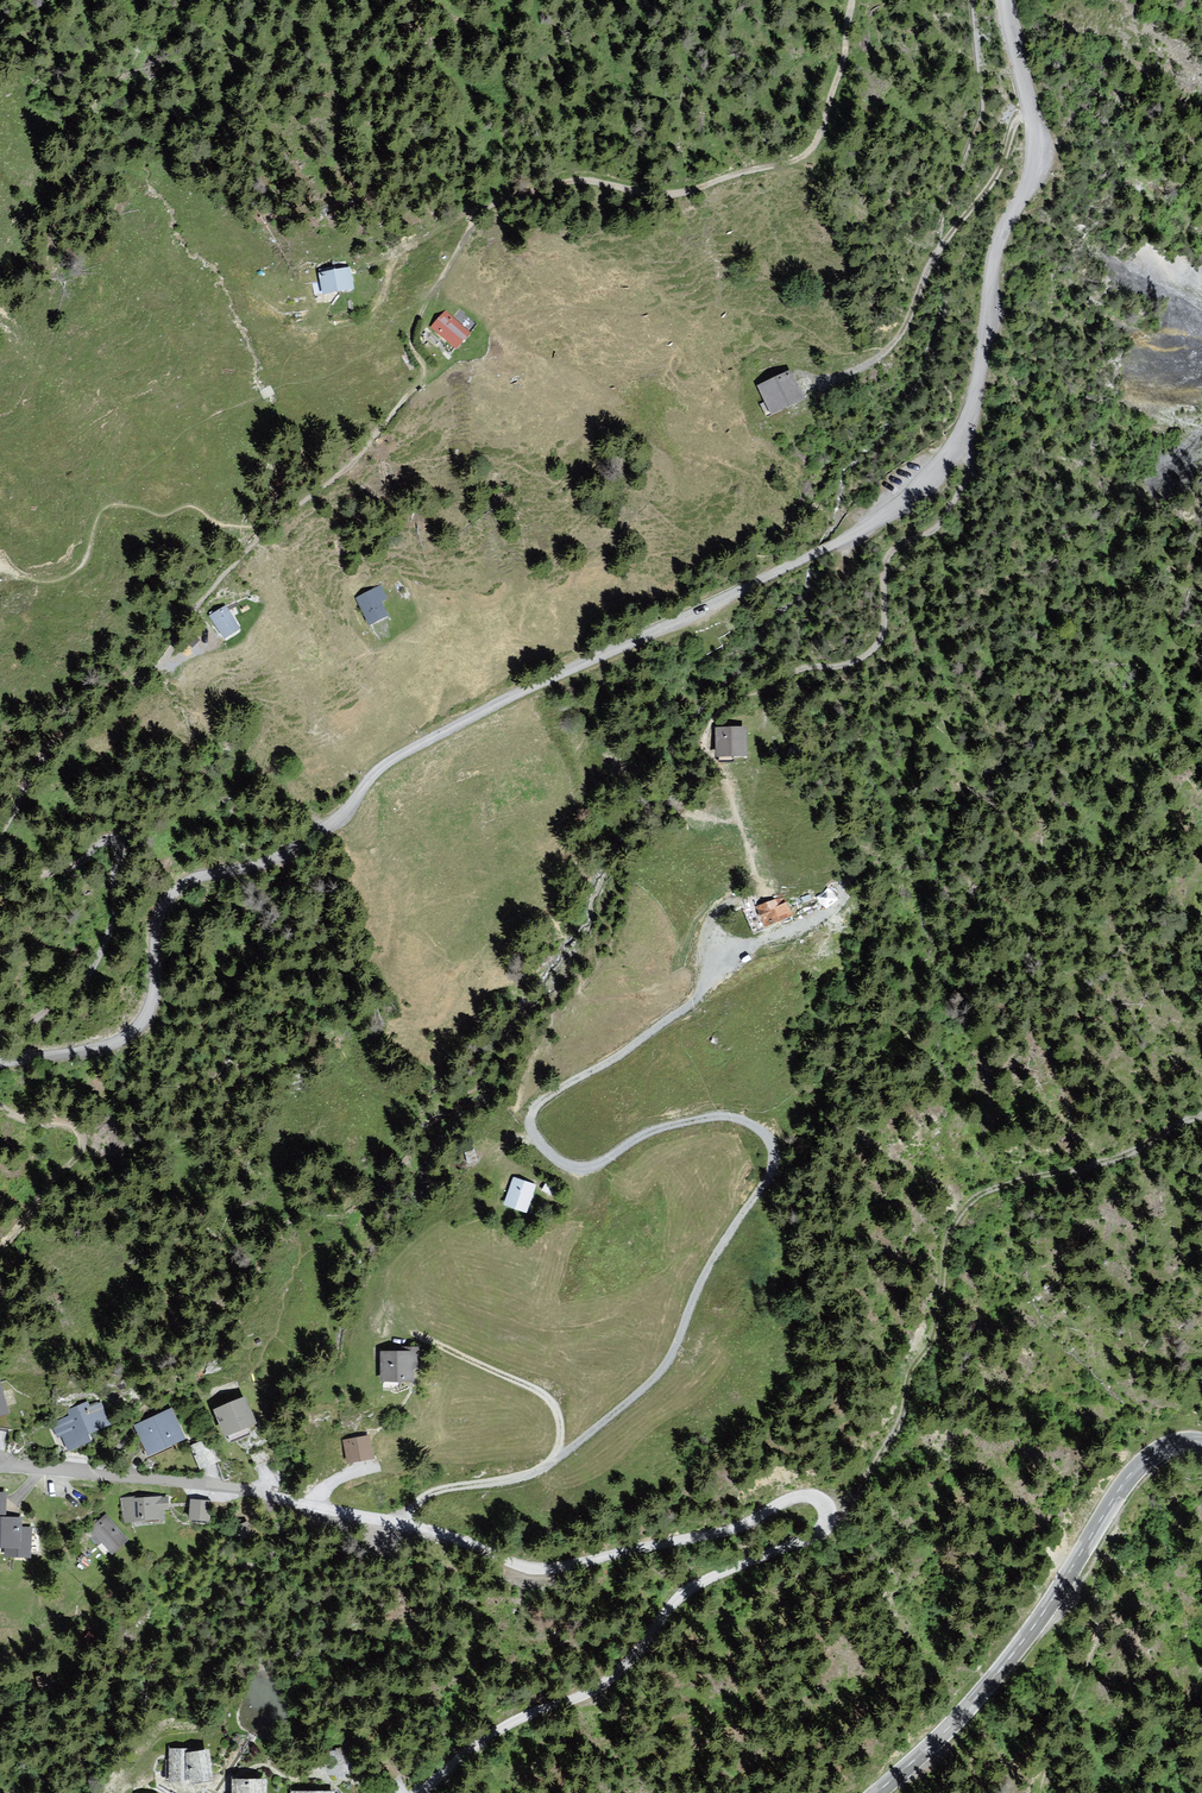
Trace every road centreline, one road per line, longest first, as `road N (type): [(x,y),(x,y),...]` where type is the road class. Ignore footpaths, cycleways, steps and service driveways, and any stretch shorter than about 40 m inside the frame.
road 1 (unclassified): [(1006,0),(1029,152),(991,269),(975,397),(910,496),(866,528),(385,760),(328,825),(277,856),(186,883),(158,929),(150,1005),(140,1024),(101,1043),(0,1064)]
road 2 (residential): [(427,1792),(594,1681),(684,1594),(809,1533),(819,1504),(805,1496),(782,1501),(738,1528),(552,1569),(518,1568),(439,1534),(176,1485),(0,1466)]
road 3 (track): [(740,945),(711,955),(679,1010),(545,1096),(529,1119),(555,1161),(571,1167),(611,1156),(639,1134),(708,1117),(737,1121),(766,1143),(767,1165),(666,1359),(552,1464),(526,1478),(432,1494),(390,1525)]
road 4 (track): [(411,336),(472,223),(505,195),(578,183),(660,198),(783,166),(810,143),(834,79),(848,0)]
road 5 (track): [(820,1517),(852,1495),(898,1428),(911,1369),(934,1335),(960,1214),(1006,1183),(1093,1165),(1201,1116)]
road 6 (tertiary): [(1201,1446),(1169,1448),(1131,1472),(1017,1641),(953,1721),(879,1792)]
road 7 (track): [(0,832),(35,766),(151,669),(267,534)]
road 8 (track): [(943,453),(967,461),(961,490),(946,514),(892,549),(881,569),(885,631),(862,659),(796,671),(761,691)]
road 9 (track): [(805,387),(879,357),(1027,108)]
road 10 (track): [(0,1041),(83,985),(106,924),(119,850),(101,849),(75,869),(0,886)]
road 11 (track): [(267,534),(368,449),(417,381)]
road 12 (track): [(414,1335),(547,1400),(558,1433),(552,1464)]

